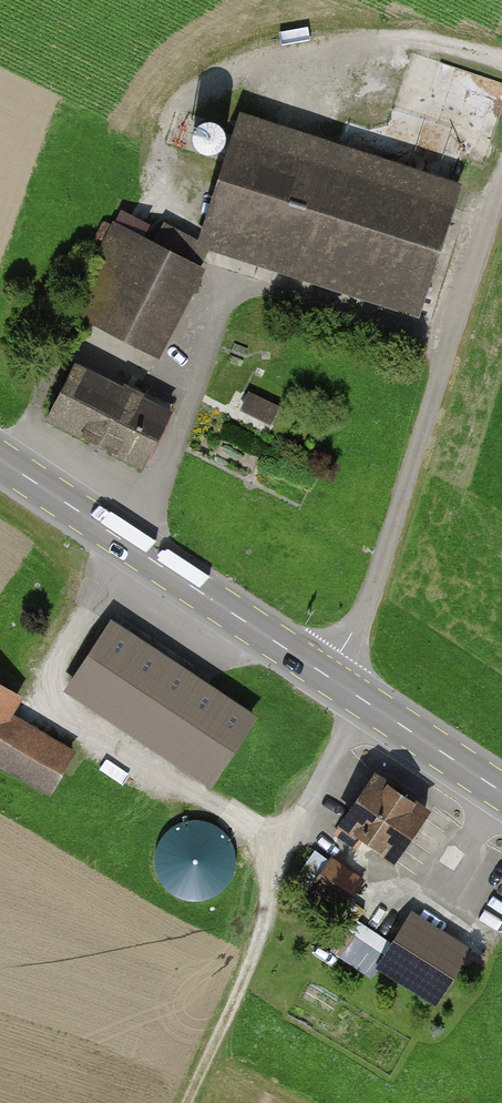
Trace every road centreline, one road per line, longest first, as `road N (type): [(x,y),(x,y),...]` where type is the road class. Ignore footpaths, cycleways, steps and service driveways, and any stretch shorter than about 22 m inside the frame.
road 1 (primary): [(0,460),(501,793)]
road 2 (track): [(501,183),(360,621),(326,675)]
road 3 (track): [(191,1102),(266,917),(273,844),(300,824),(362,701)]
road 4 (track): [(88,610),(43,703),(273,844)]
road 5 (track): [(300,824),(442,894),(501,800)]

